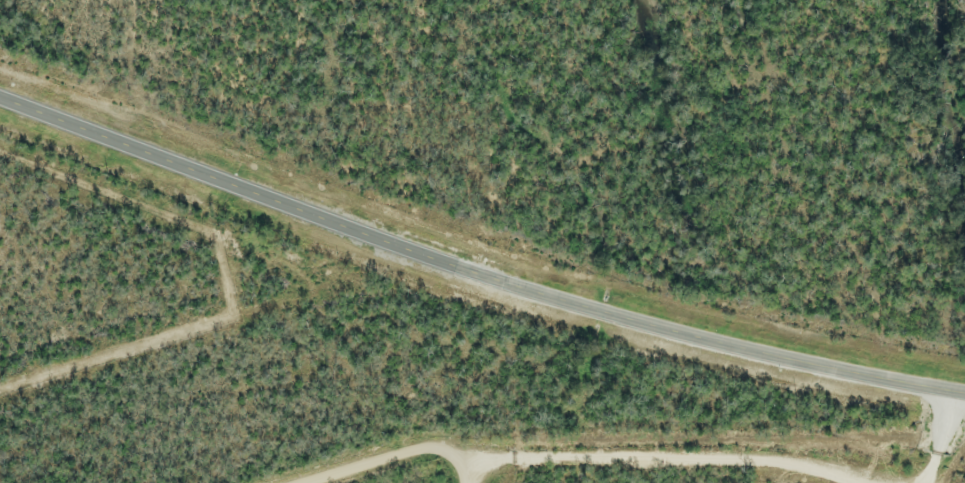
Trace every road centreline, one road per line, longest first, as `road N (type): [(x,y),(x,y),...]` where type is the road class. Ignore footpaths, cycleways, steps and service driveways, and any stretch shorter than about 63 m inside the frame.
road 1 (secondary): [(964,395),(763,356),(521,291),(0,101)]
road 2 (residential): [(854,482),(773,464),(450,454)]
road 3 (residential): [(460,482),(450,454),(424,449),(305,482)]

